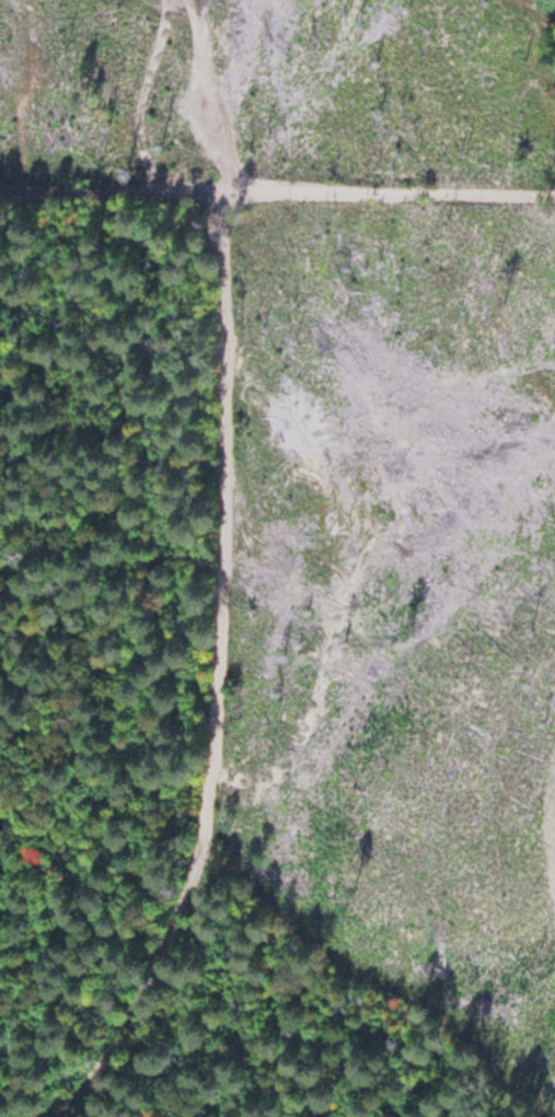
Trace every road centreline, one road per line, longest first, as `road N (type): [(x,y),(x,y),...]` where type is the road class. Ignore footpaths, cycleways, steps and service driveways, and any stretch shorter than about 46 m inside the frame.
road 1 (track): [(213,191),(224,375),(224,643),(201,840),(139,992),(104,1059),(57,1116)]
road 2 (track): [(554,198),(0,186)]
road 3 (track): [(201,840),(343,968),(552,1116)]
road 4 (track): [(169,190),(143,156),(135,123),(161,0)]

